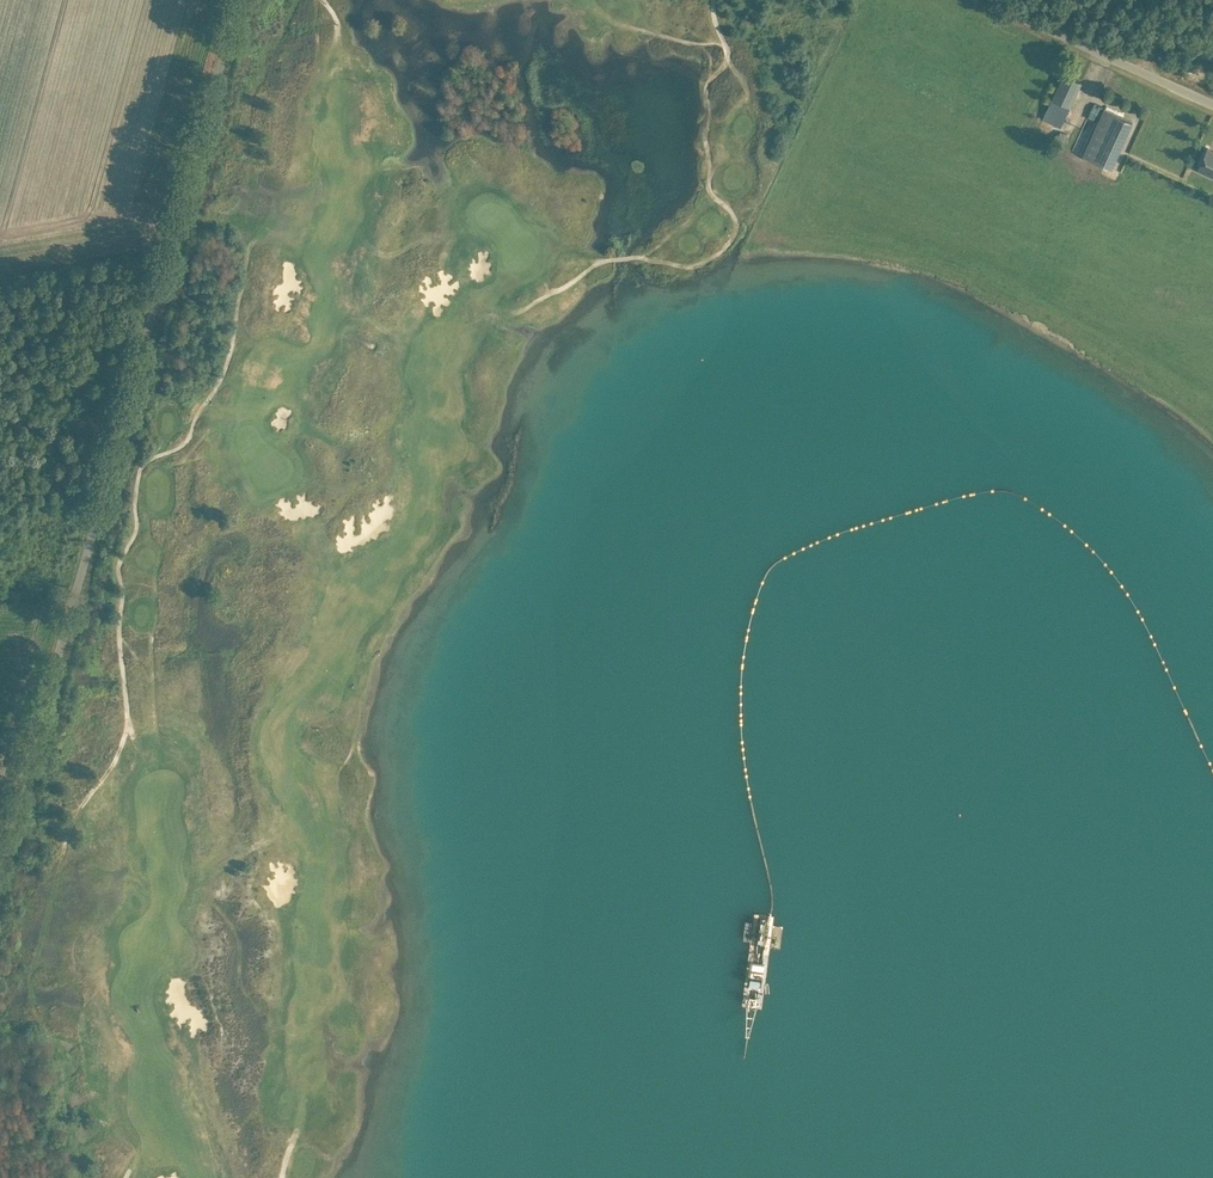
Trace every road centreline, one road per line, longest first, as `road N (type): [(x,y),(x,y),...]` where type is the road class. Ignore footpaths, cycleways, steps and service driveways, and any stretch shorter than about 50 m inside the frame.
road 1 (unclassified): [(238,0),(0,874)]
road 2 (unclassified): [(1212,104),(987,0)]

